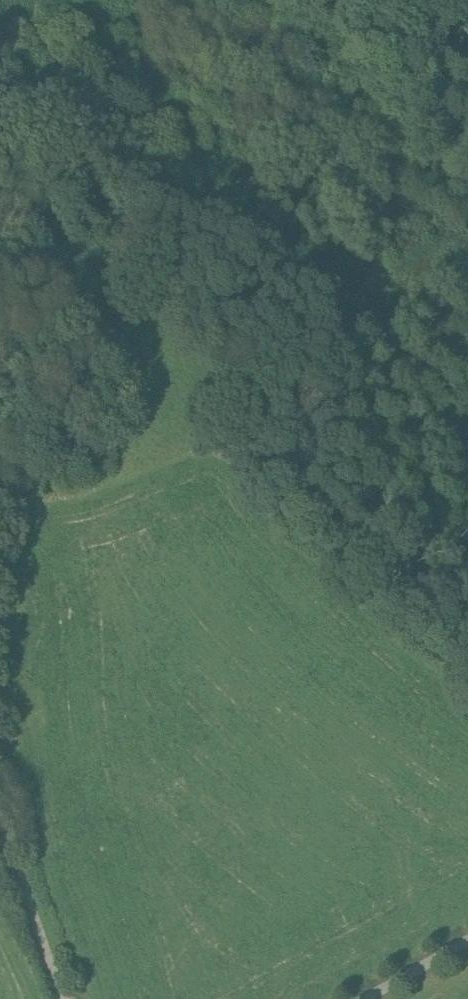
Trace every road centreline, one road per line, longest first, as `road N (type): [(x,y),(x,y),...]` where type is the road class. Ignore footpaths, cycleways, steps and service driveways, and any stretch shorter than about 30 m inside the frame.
road 1 (track): [(0,783),(68,998)]

